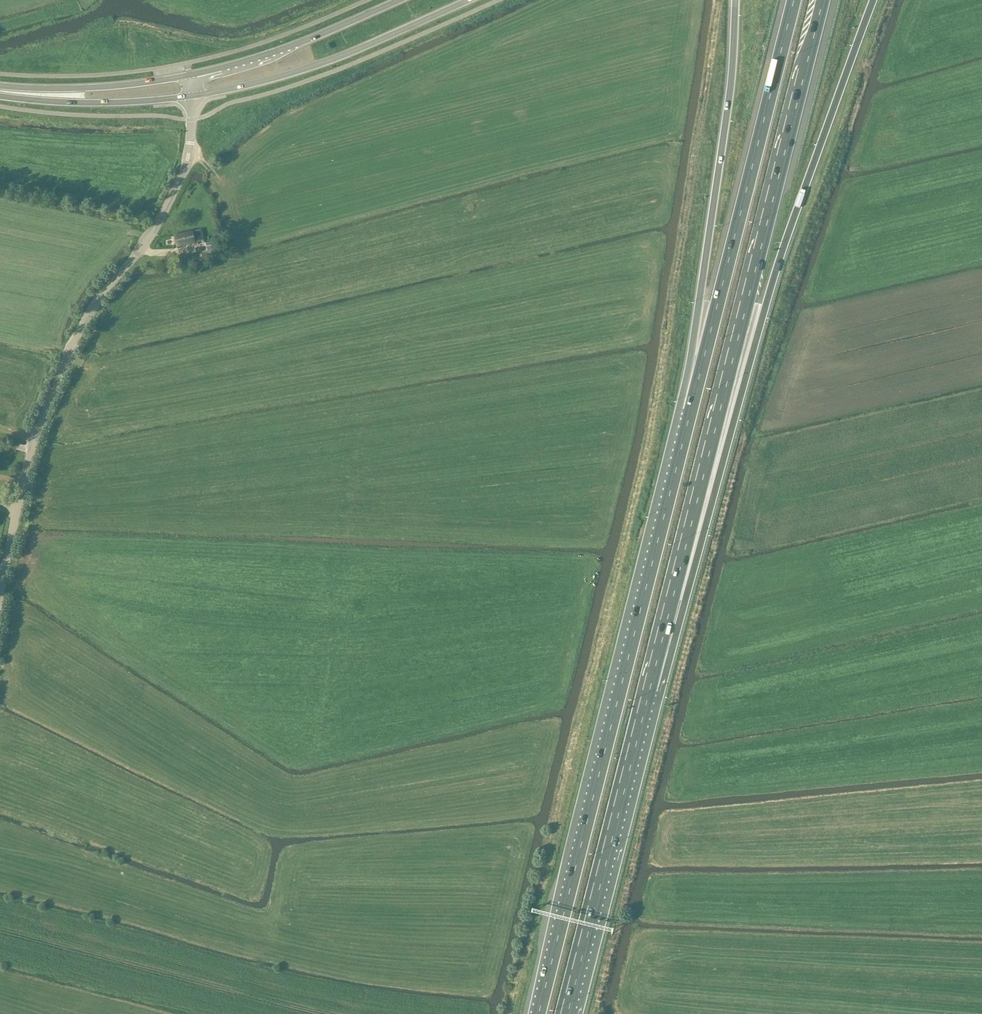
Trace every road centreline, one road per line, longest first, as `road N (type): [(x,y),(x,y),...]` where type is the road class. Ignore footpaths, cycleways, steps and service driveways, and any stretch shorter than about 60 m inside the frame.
road 1 (motorway): [(646,689),(822,0)]
road 2 (motorway): [(691,408),(538,1013)]
road 3 (motorway): [(711,481),(823,202),(899,78),(977,0)]
road 4 (unclassified): [(0,597),(39,427),(86,320),(174,192),(188,159),(193,96)]
road 5 (motorway): [(711,481),(791,224),(873,0)]
road 6 (motorway): [(794,0),(691,408)]
road 7 (motorway): [(744,0),(691,408)]
road 8 (motorway): [(564,1013),(646,689)]
road 9 (primary): [(193,96),(336,60),(469,0)]
road 10 (primary): [(400,0),(289,47),(191,75)]
road 11 (motorway): [(646,689),(711,481)]
road 12 (primary): [(54,96),(87,103),(193,96)]
road 13 (primary): [(191,75),(54,96)]

